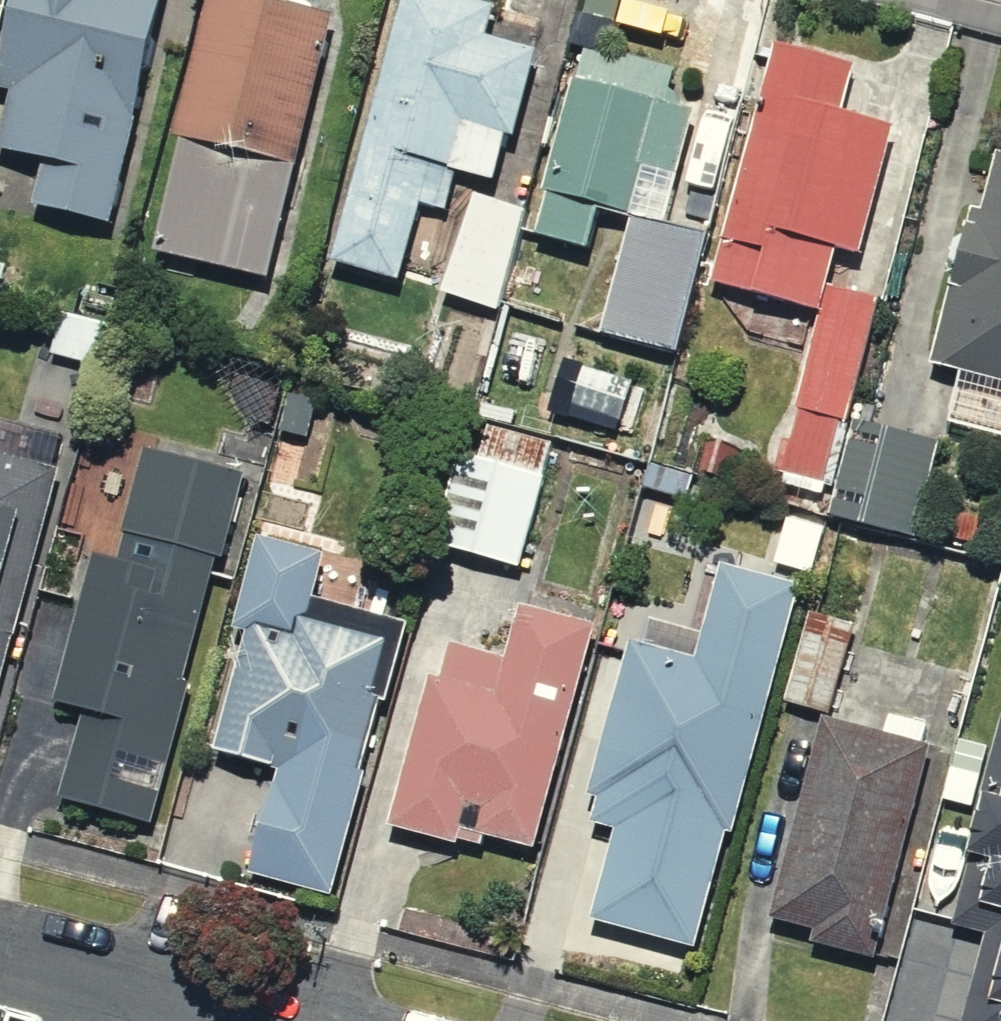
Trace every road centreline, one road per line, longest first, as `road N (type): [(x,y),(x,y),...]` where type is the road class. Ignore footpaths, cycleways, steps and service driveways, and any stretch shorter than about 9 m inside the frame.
road 1 (residential): [(0,960),(226,1020)]

